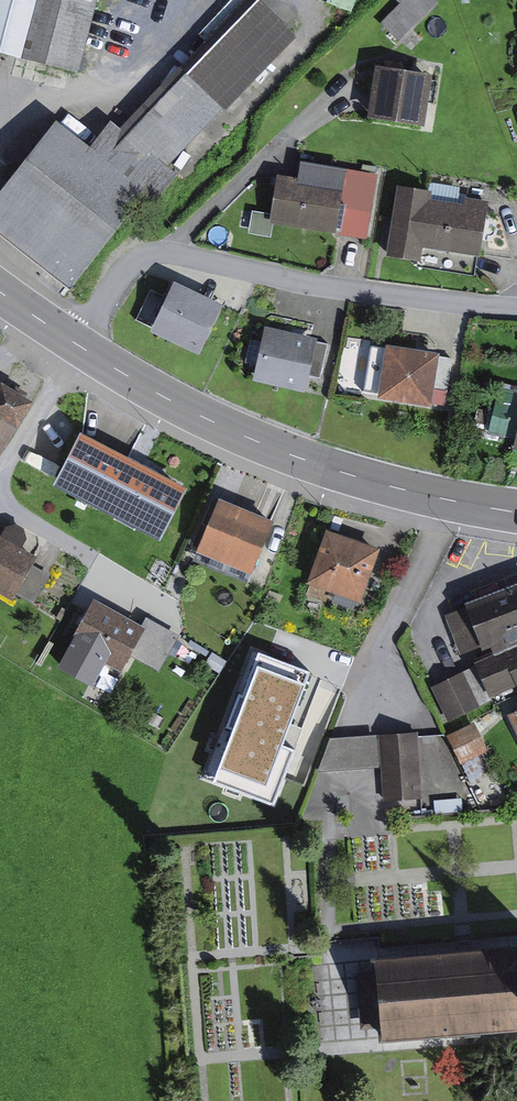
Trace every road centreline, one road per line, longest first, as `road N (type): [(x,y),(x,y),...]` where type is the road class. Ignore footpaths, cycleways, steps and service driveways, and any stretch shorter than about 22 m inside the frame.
road 1 (residential): [(79,342),(137,259),(169,252),(343,288),(516,304)]
road 2 (primary): [(516,510),(412,493),(293,457),(79,342)]

